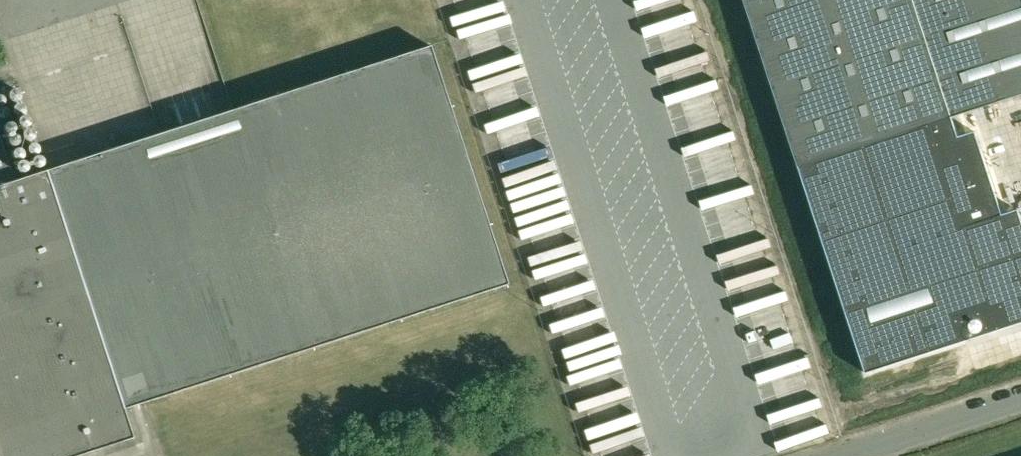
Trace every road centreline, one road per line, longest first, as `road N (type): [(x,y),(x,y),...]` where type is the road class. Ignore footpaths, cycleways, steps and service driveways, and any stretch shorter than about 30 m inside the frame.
road 1 (unclassified): [(846,455),(1020,399)]

